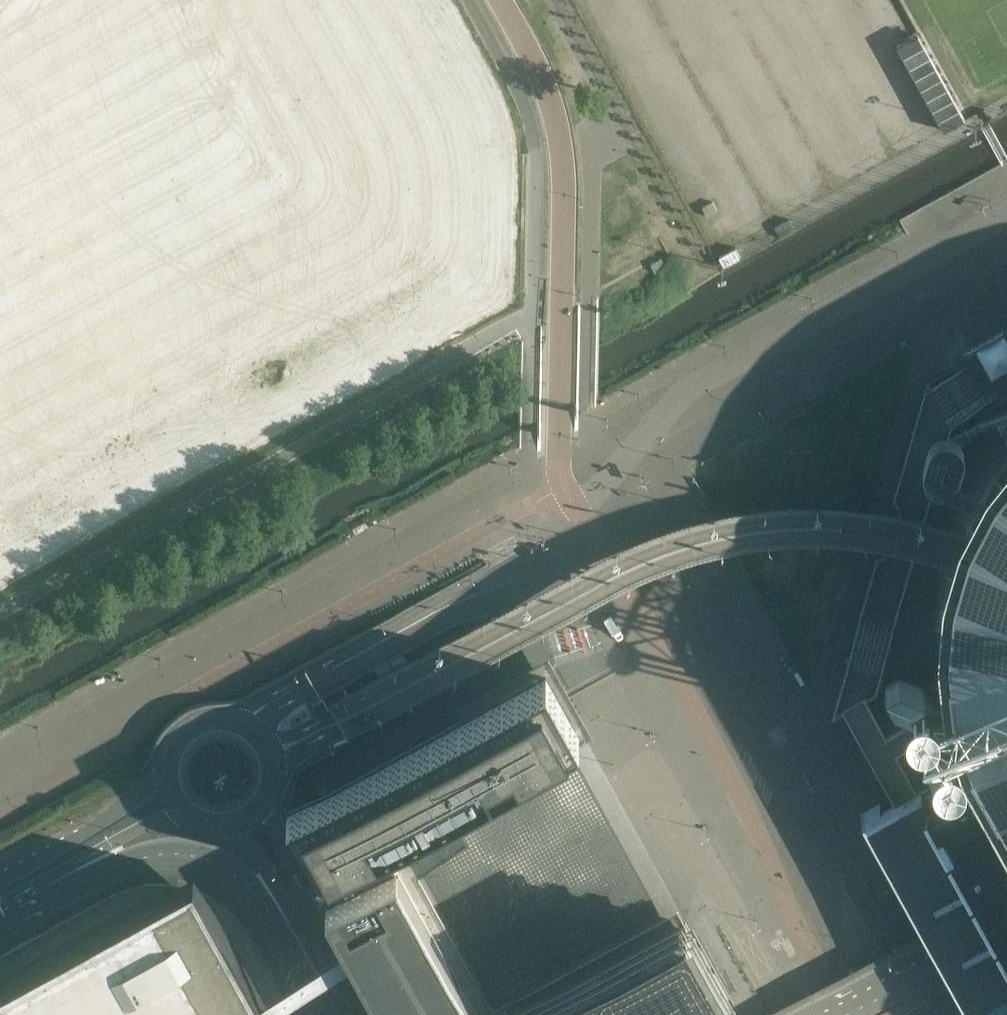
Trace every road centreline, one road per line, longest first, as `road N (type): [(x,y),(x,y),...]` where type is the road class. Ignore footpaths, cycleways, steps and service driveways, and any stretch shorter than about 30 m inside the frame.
road 1 (primary): [(1,929),(133,861),(189,856),(236,877),(257,902),(324,1014)]
road 2 (secondary): [(369,1014),(276,848),(269,802)]
road 3 (primary): [(1,929),(55,876),(154,824),(191,822)]
road 4 (primary): [(219,830),(258,855),(325,973),(332,1014)]
road 5 (secondary): [(1006,913),(823,1014)]
road 6 (secondary): [(269,802),(277,773),(270,745),(235,718),(206,718),(180,732),(163,772)]
road 7 (secondary): [(163,772),(113,816),(0,875)]

